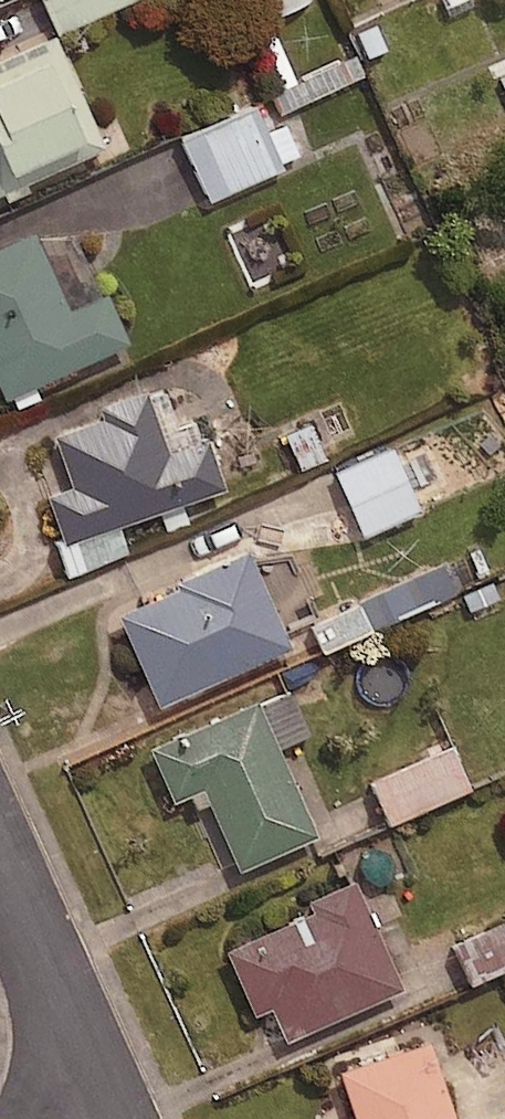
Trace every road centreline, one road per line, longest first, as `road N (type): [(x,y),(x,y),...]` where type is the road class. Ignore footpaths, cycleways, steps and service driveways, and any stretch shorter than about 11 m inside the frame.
road 1 (residential): [(109,1118),(0,874)]

